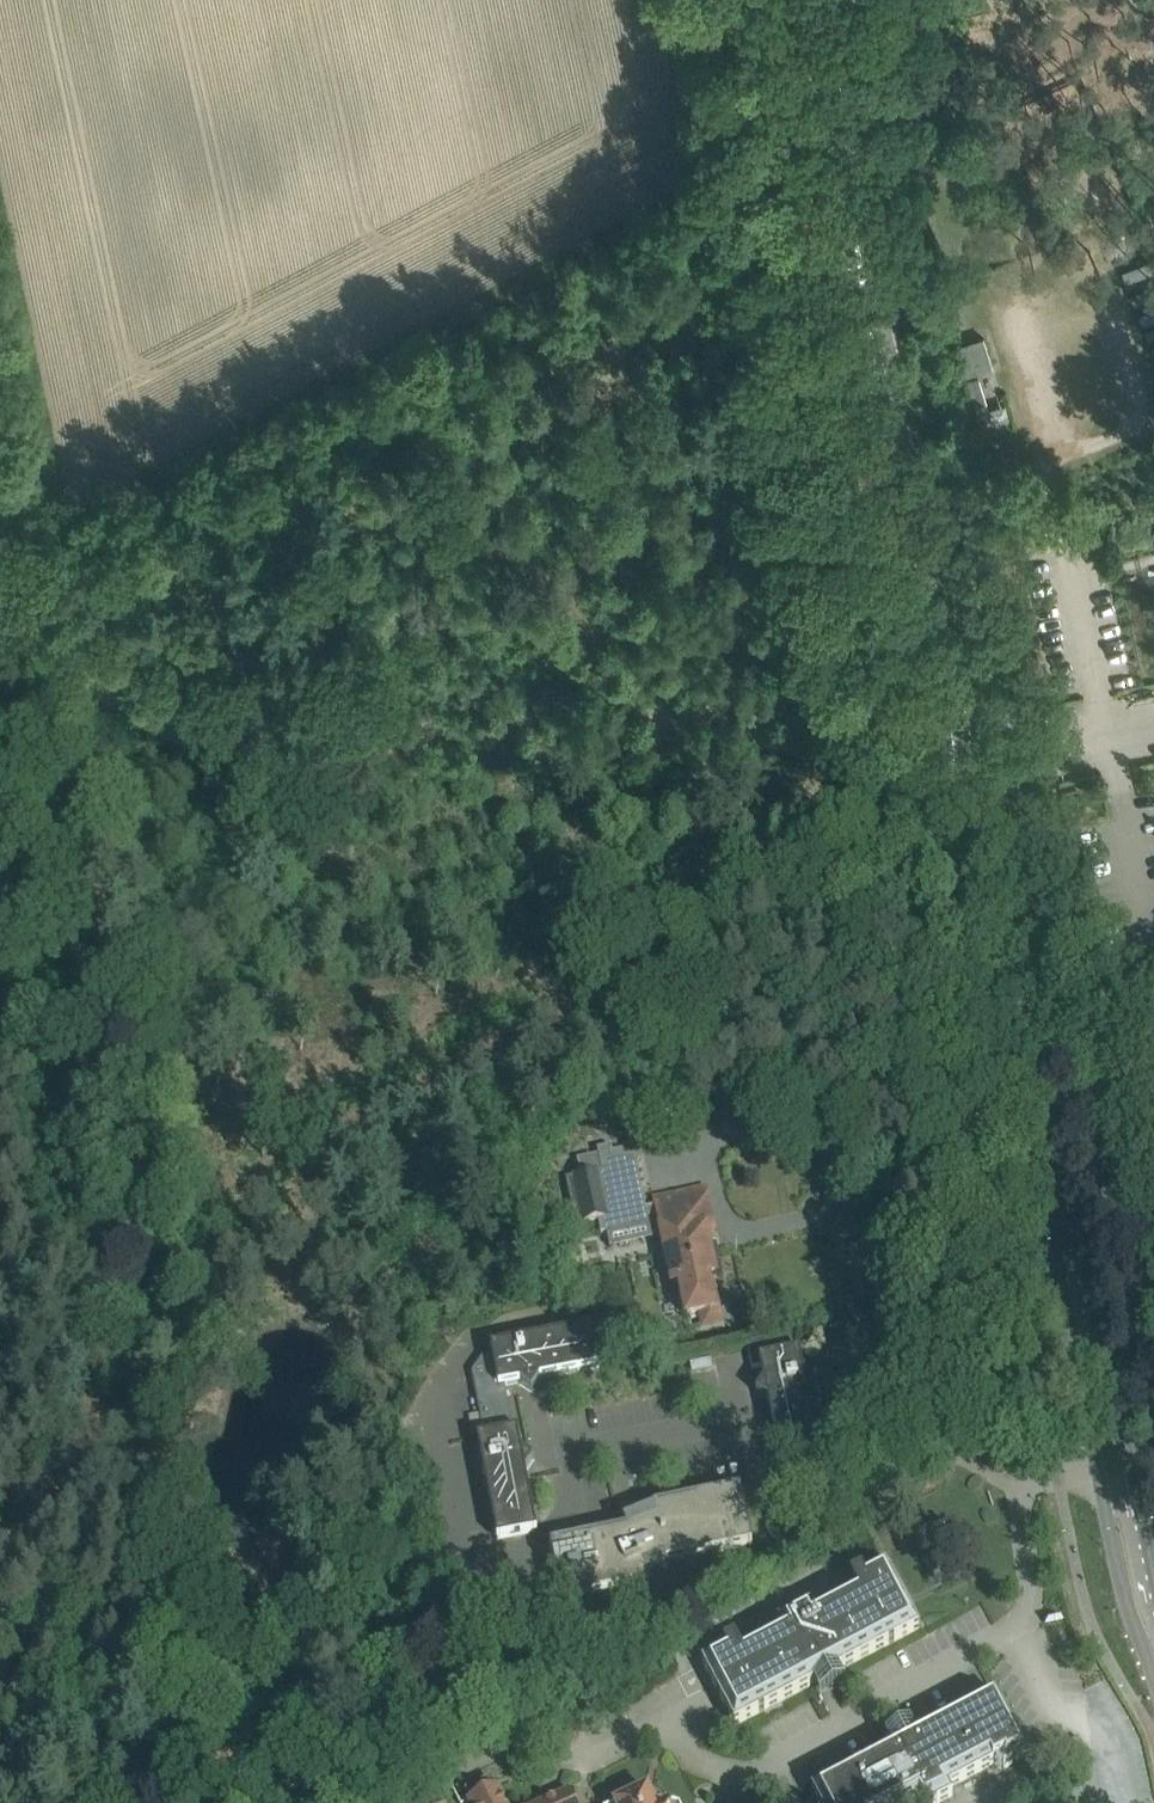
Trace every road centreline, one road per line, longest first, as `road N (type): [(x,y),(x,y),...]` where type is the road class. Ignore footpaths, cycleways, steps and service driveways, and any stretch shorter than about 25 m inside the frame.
road 1 (track): [(0,1318),(565,1022),(602,910),(620,802),(616,706),(574,490),(585,403),(624,316)]
road 2 (secondary): [(878,342),(882,436),(902,543),(1097,1472)]
road 3 (secondary): [(1129,1465),(1083,1214),(924,471),(878,342)]
road 4 (track): [(565,1022),(516,1120),(416,1254),(389,1323),(386,1410),(306,1505),(297,1578),(322,1724),(290,1784),(261,1802)]
road 5 (track): [(0,643),(82,609),(772,241)]
road 6 (residential): [(511,1745),(588,1760),(666,1720),(688,1757),(745,1779),(1018,1624),(1029,1610),(1030,1590),(1017,1485)]
road 7 (track): [(82,609),(185,1108),(133,1249)]
road 8 (track): [(152,1802),(68,1420),(133,1249)]
road 9 (secondary): [(878,342),(804,0)]
road 10 (residential): [(1017,1485),(965,1453),(921,1444),(821,1487),(786,1484),(757,1470),(746,1416)]
road 11 (secondary): [(1097,1472),(1127,1609),(1153,1674)]
road 12 (residential): [(746,1416),(545,1456)]

